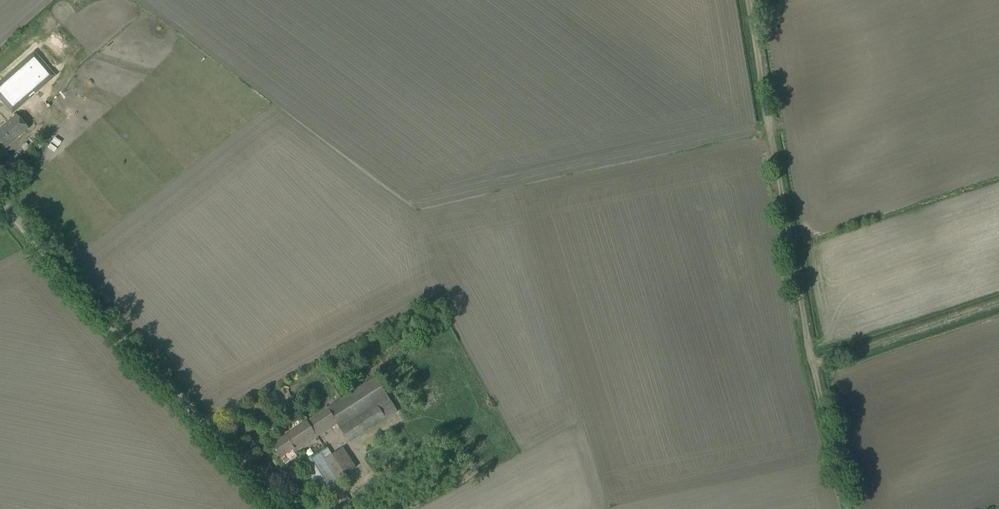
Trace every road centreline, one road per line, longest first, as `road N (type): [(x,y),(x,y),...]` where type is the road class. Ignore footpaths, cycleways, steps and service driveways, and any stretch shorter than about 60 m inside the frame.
road 1 (unclassified): [(283,508),(82,298),(0,199)]
road 2 (track): [(751,0),(820,364)]
road 3 (track): [(820,364),(998,303)]
road 4 (track): [(854,508),(820,364)]

